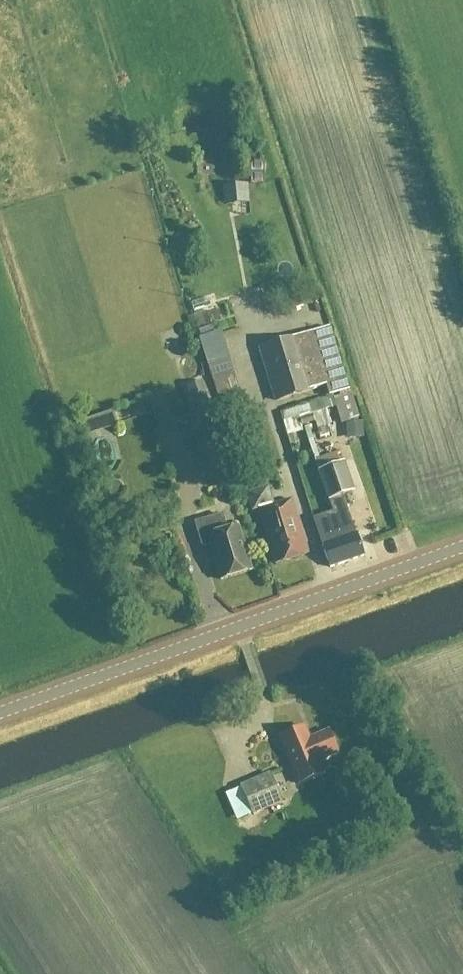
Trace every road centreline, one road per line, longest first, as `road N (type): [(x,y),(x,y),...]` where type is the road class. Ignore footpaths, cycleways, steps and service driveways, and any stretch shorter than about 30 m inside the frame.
road 1 (unclassified): [(0,717),(462,551)]

